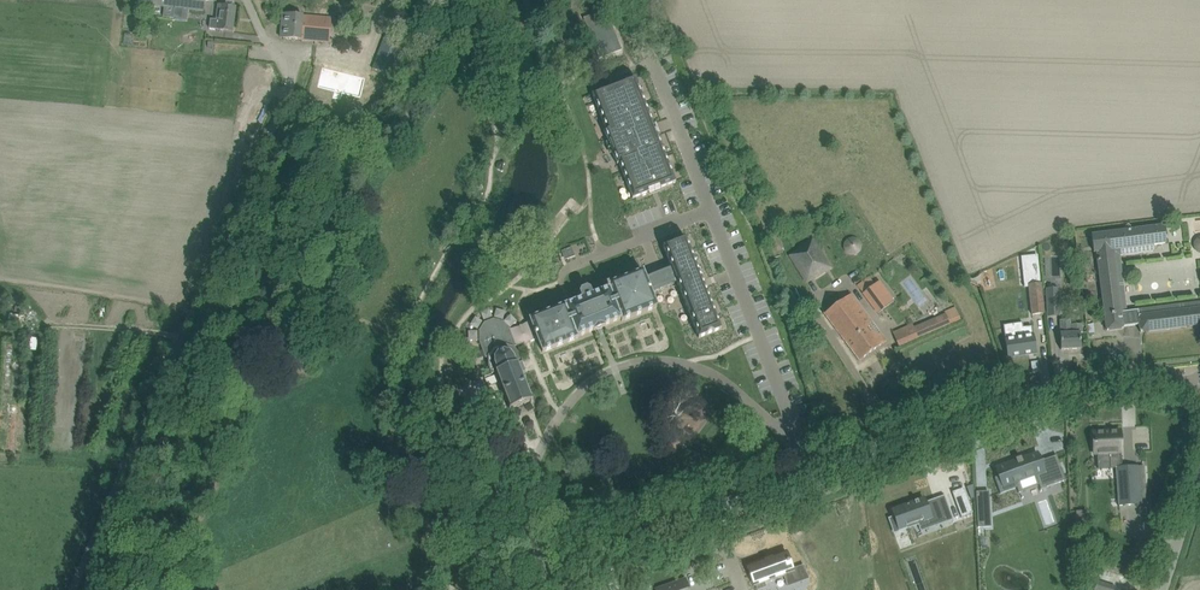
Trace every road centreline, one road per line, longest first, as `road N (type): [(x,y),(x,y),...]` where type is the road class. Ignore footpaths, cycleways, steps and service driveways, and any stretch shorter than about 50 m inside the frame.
road 1 (unclassified): [(500,589),(1026,394),(1107,380)]
road 2 (unclassified): [(68,589),(282,107)]
road 3 (unclassified): [(1161,589),(1199,471)]

